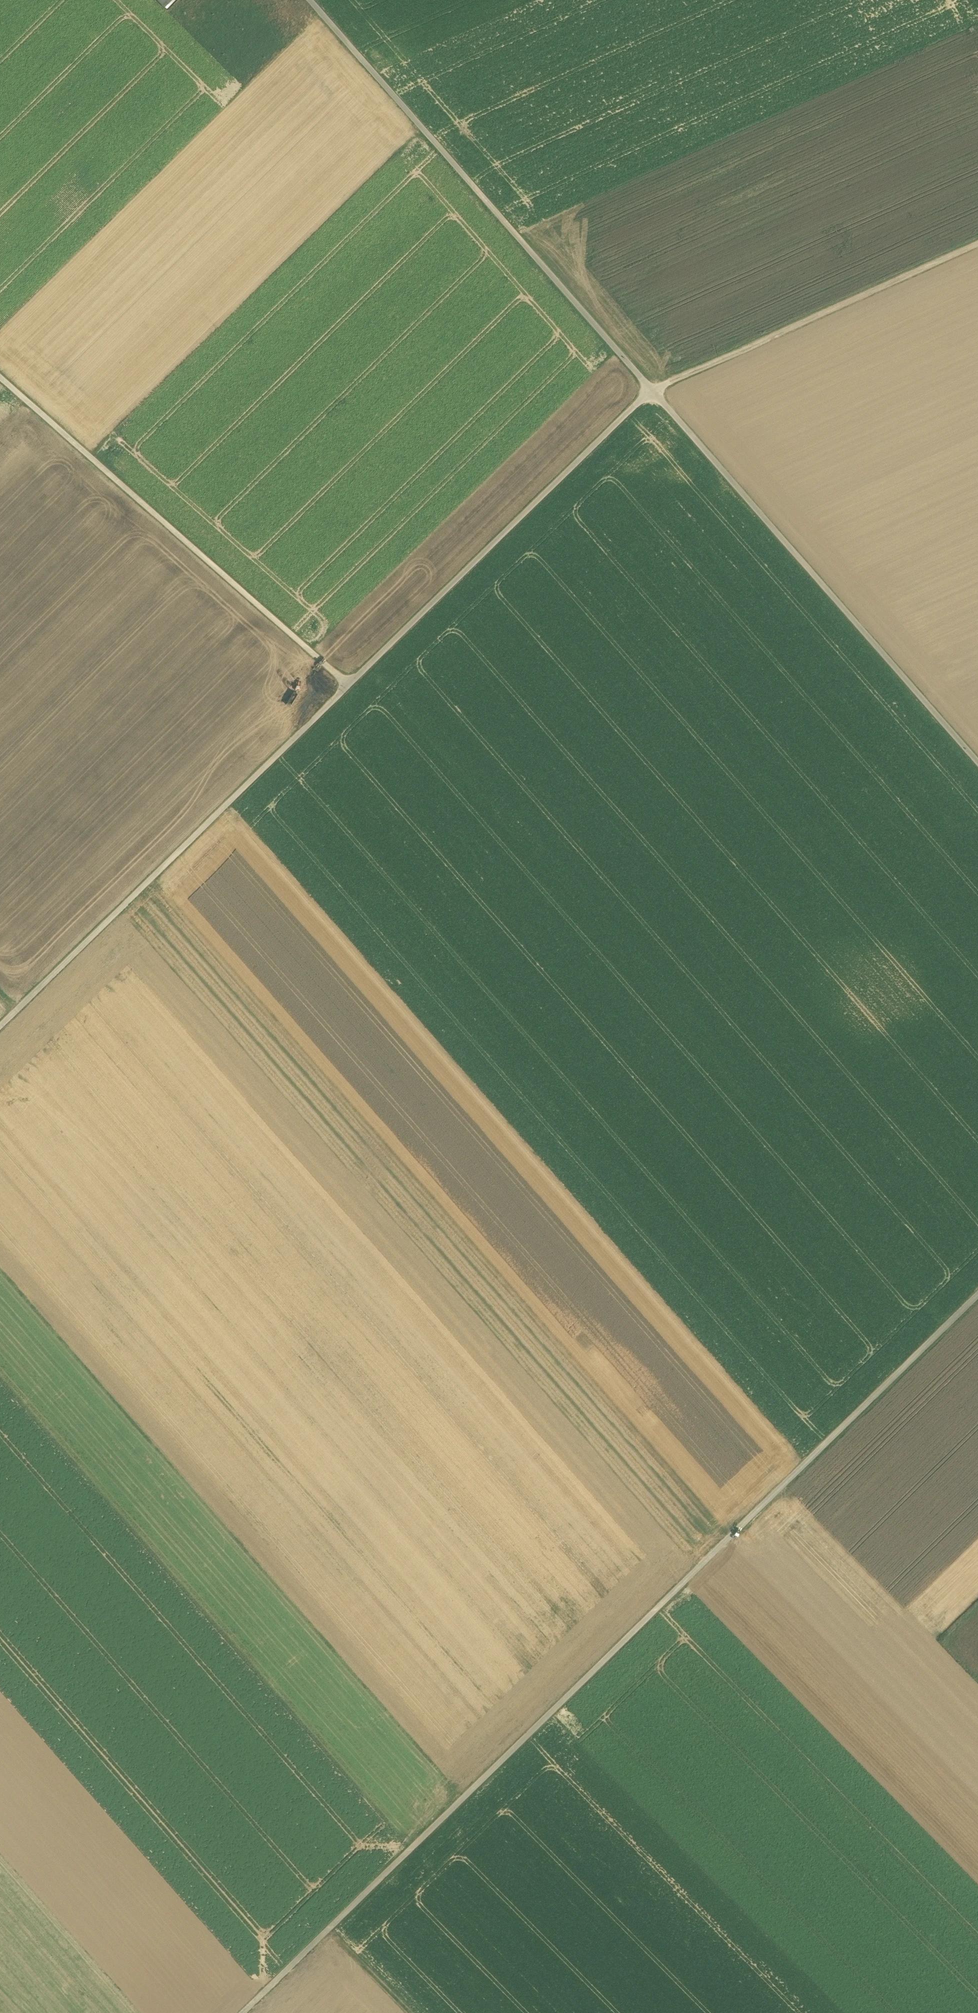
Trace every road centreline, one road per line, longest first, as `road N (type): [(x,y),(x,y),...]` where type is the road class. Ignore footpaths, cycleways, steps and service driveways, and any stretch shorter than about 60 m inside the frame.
road 1 (track): [(0,1027),(645,397),(977,245)]
road 2 (track): [(977,1294),(243,2012)]
road 3 (track): [(310,0),(977,763)]
road 4 (track): [(348,685),(0,376)]

